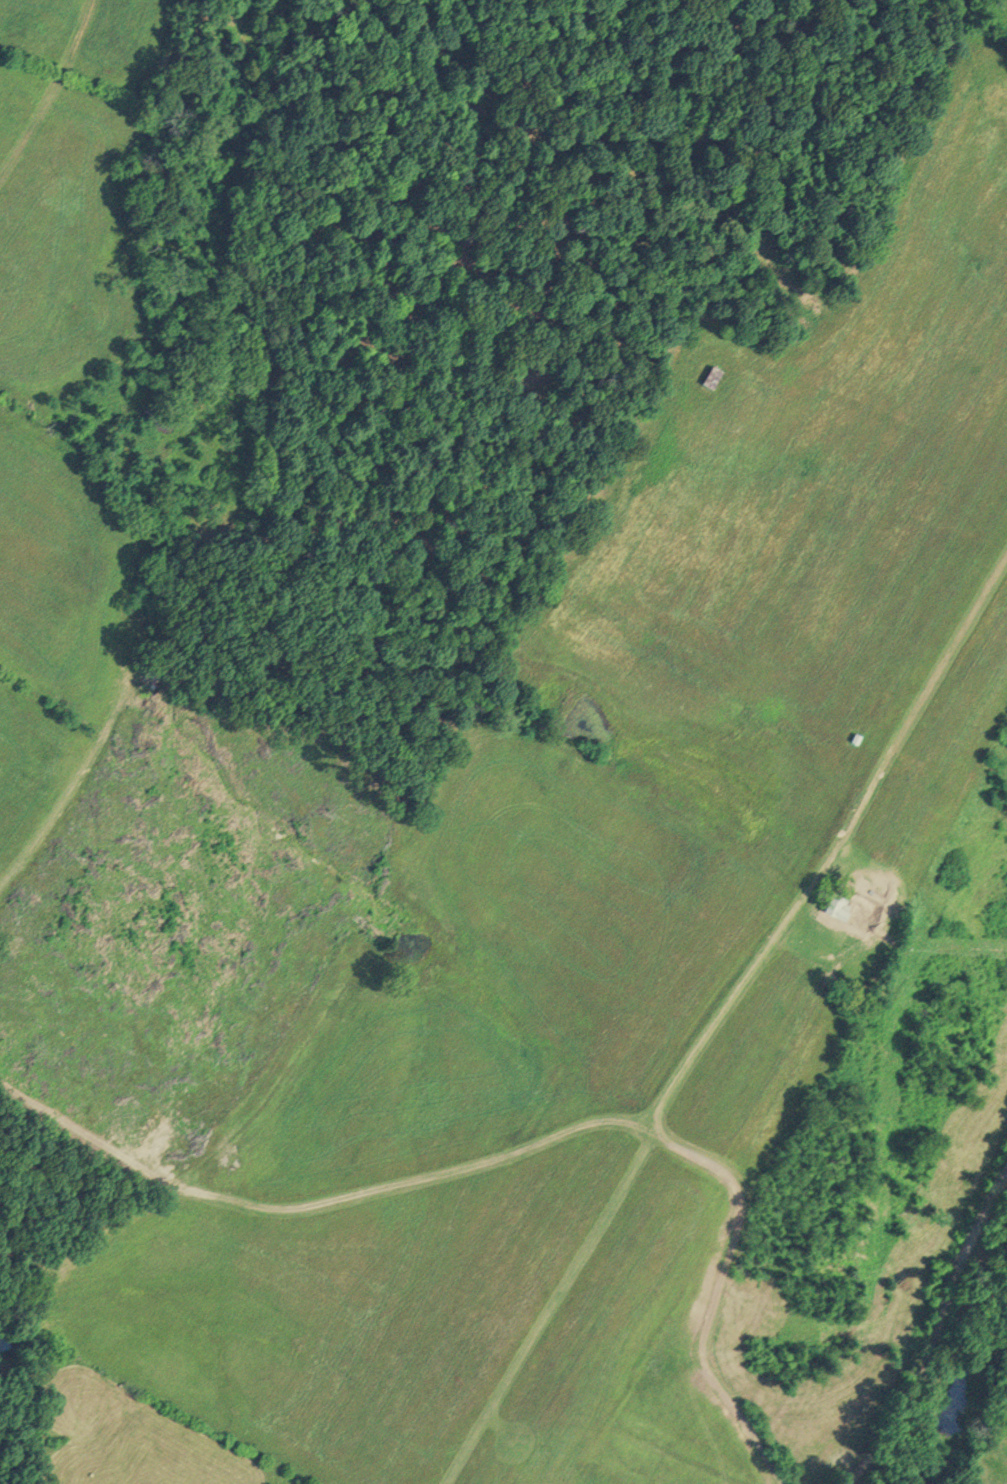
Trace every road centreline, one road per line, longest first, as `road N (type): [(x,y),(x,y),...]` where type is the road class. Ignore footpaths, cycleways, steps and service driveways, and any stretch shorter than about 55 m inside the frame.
road 1 (track): [(892,746),(803,900),(665,1097),(657,1125),(734,1185),(741,1203),(706,1329),(706,1367),(785,1483)]
road 2 (tertiary): [(852,1483),(919,1391),(977,1231),(1006,1173)]

